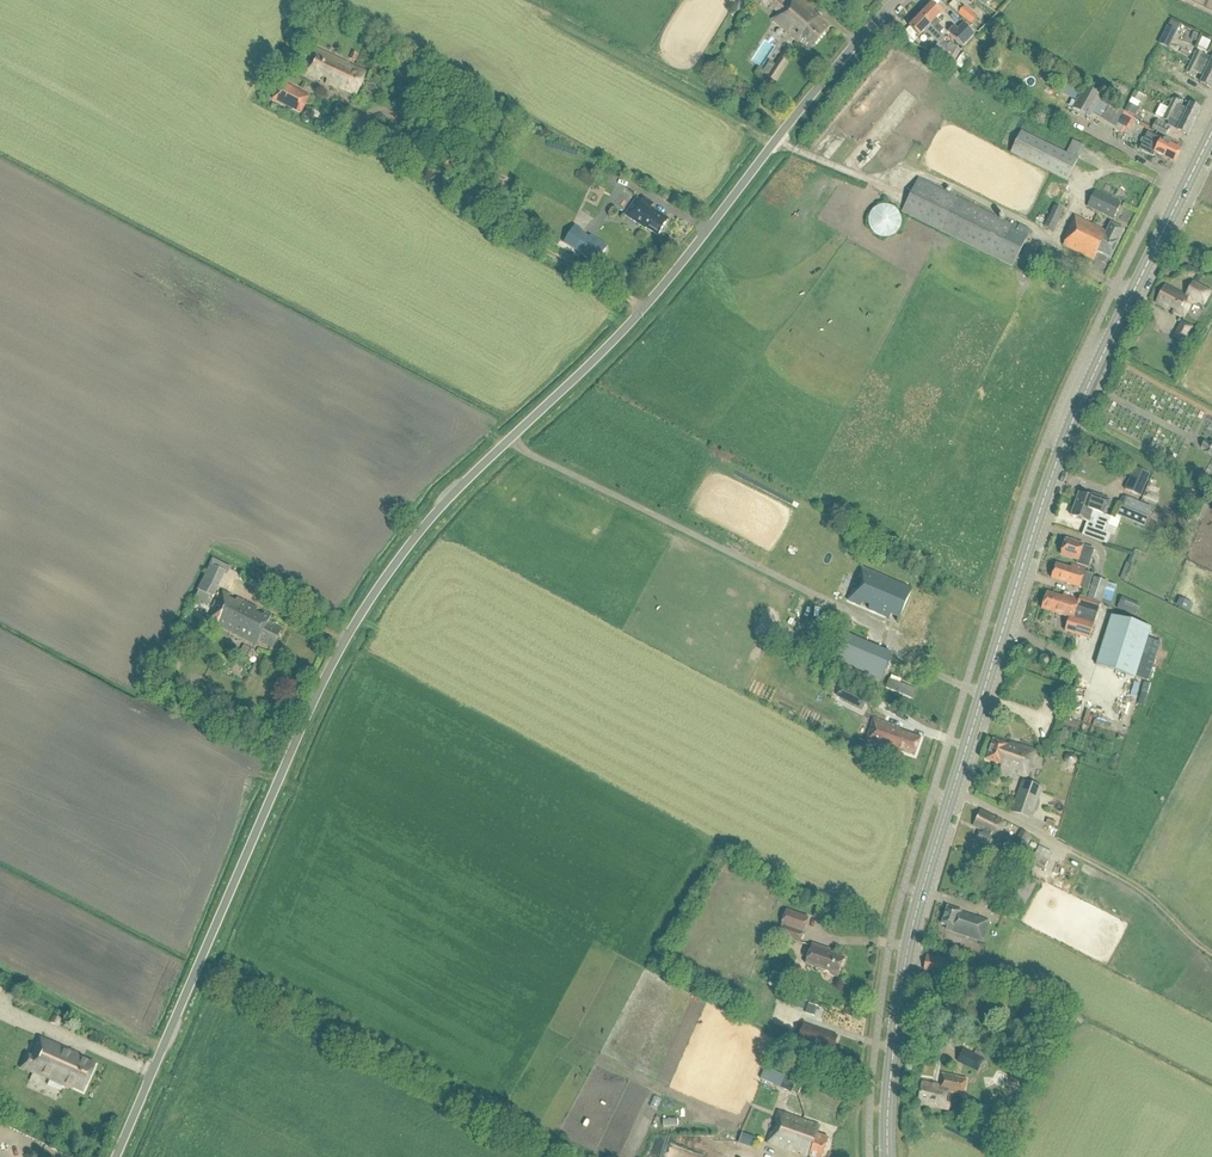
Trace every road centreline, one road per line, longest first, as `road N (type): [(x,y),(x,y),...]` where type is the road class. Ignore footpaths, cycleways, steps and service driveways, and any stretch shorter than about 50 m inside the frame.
road 1 (unclassified): [(115,1156),(333,652),(373,583),(401,545),(620,336),(899,0)]
road 2 (primary): [(888,1156),(913,921),(1028,547),(1085,393),(1211,133)]
road 3 (track): [(514,437),(845,607)]
road 4 (track): [(644,308),(482,215),(351,105)]
road 5 (track): [(1074,852),(1144,889),(1211,953)]

